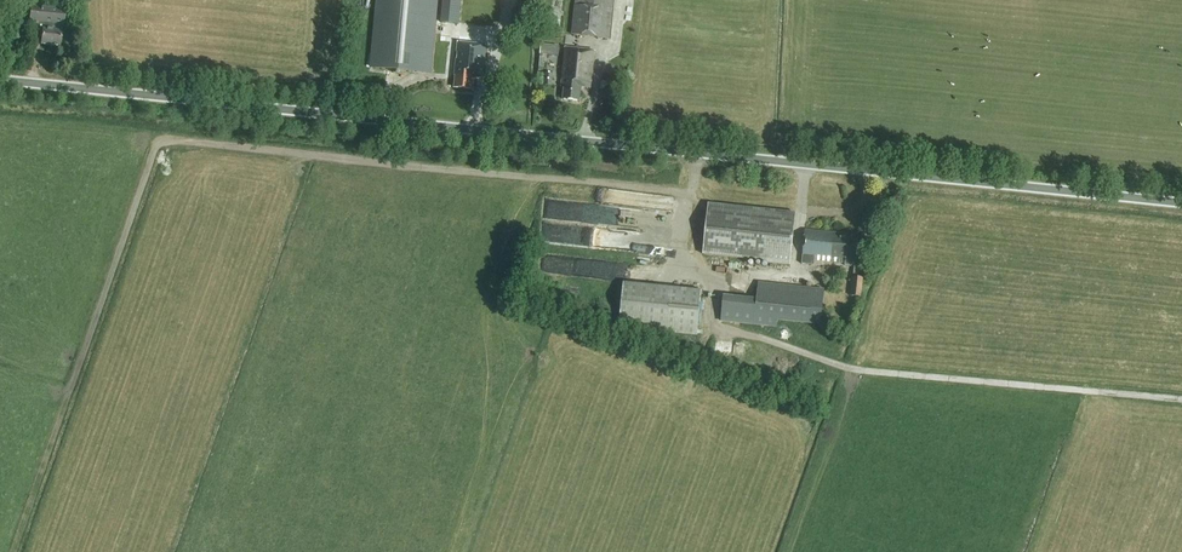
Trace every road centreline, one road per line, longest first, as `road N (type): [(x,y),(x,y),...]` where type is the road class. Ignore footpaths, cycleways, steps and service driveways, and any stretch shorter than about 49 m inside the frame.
road 1 (unclassified): [(1181,202),(0,79)]
road 2 (track): [(12,551),(159,144),(691,194)]
road 3 (track): [(709,327),(849,368),(1181,399)]
road 4 (track): [(690,373),(825,422)]

